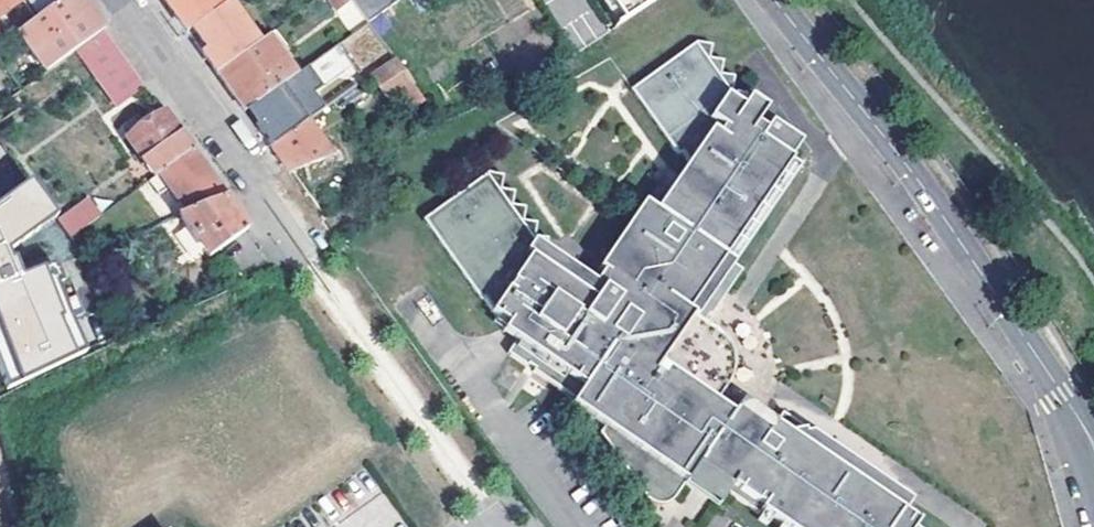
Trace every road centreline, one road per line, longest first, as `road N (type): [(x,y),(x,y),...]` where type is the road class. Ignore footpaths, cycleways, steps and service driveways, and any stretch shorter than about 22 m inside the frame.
road 1 (residential): [(1093,447),(911,172),(776,0)]
road 2 (residential): [(123,0),(309,262)]

